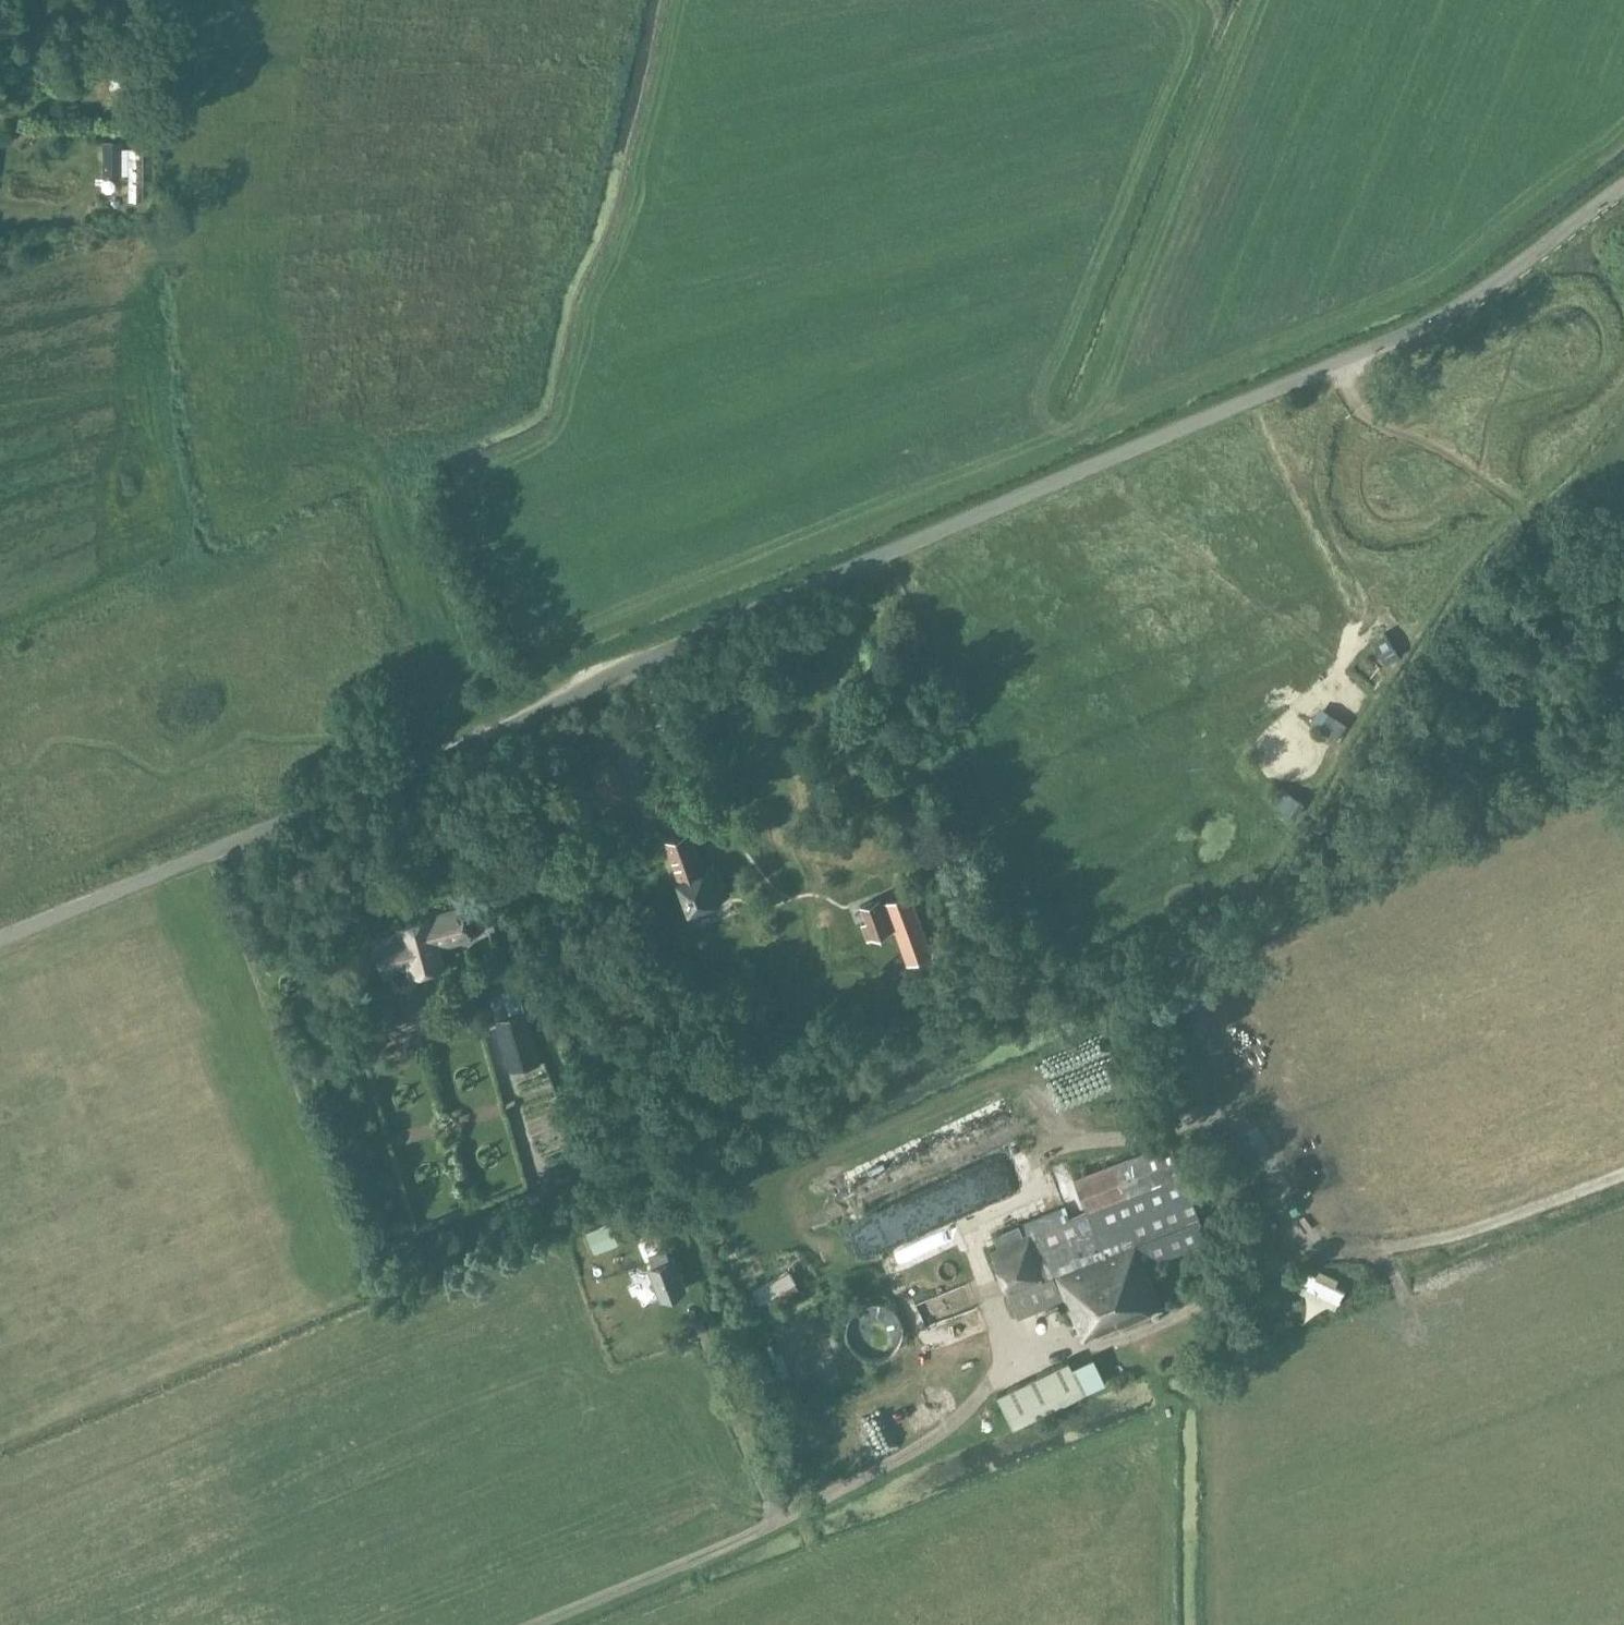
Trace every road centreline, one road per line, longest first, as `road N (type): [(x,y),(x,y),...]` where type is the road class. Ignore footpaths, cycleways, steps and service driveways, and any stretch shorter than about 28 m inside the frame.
road 1 (unclassified): [(0,939),(584,693),(888,547),(1456,306),(1623,182)]
road 2 (track): [(1045,1345),(1090,1350),(1173,1322),(1282,1261),(1456,1235),(1623,1173)]
road 3 (track): [(1045,1345),(1005,1357),(978,1401),(831,1502),(537,1624)]
road 4 (track): [(1566,585),(1532,520),(1429,445),(1371,422),(1330,361)]
road 5 (track): [(695,1310),(775,1521)]

